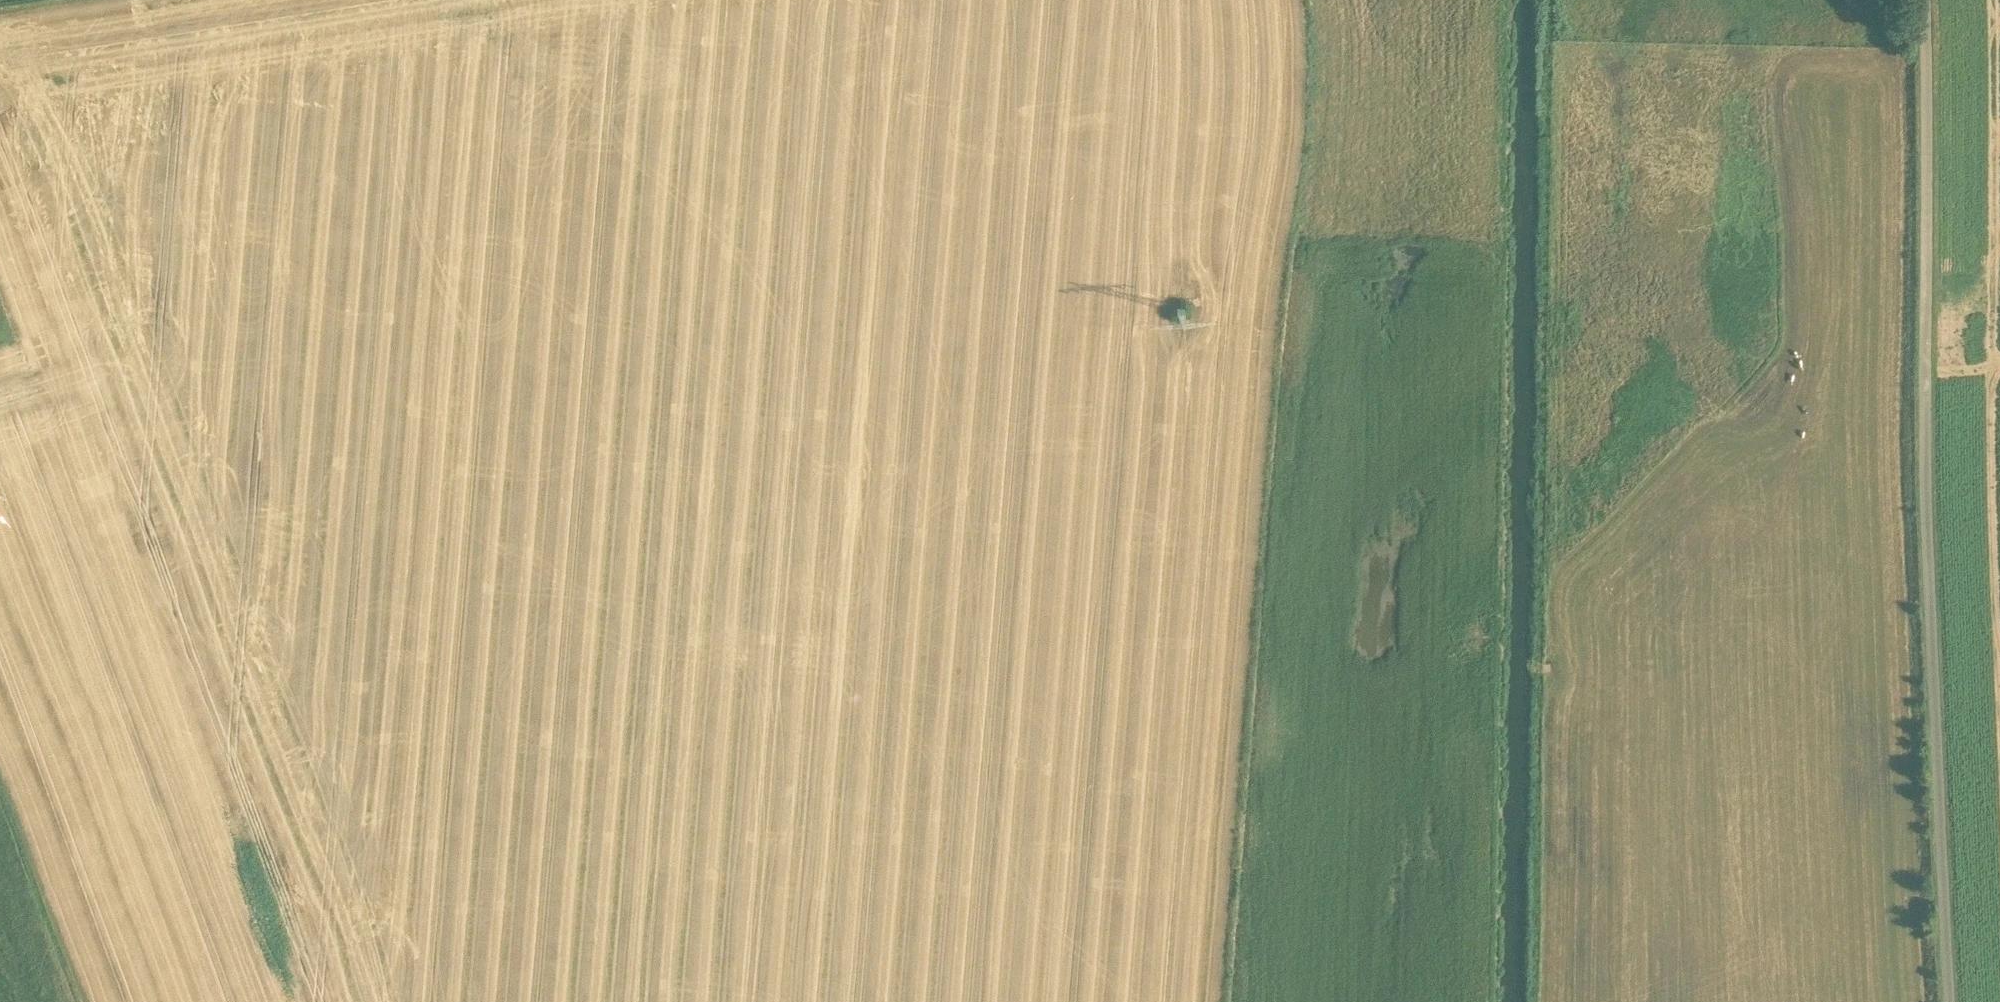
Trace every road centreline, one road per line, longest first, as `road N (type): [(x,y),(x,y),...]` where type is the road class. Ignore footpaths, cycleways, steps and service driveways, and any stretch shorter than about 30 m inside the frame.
road 1 (track): [(1945,1001),(1922,418),(1923,0)]

